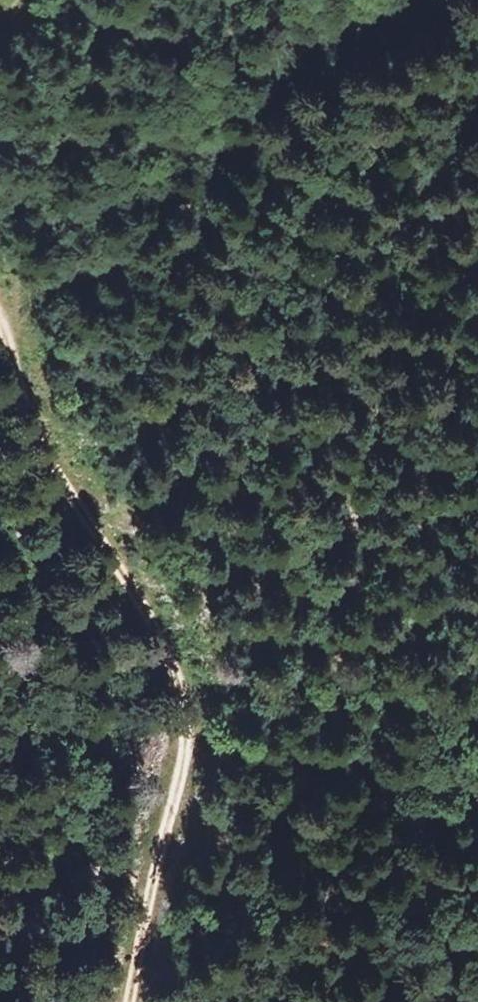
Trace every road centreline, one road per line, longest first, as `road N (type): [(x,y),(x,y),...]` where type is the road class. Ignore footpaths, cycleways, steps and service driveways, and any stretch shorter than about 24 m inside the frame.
road 1 (track): [(0,314),(169,710),(164,772),(112,1001)]

